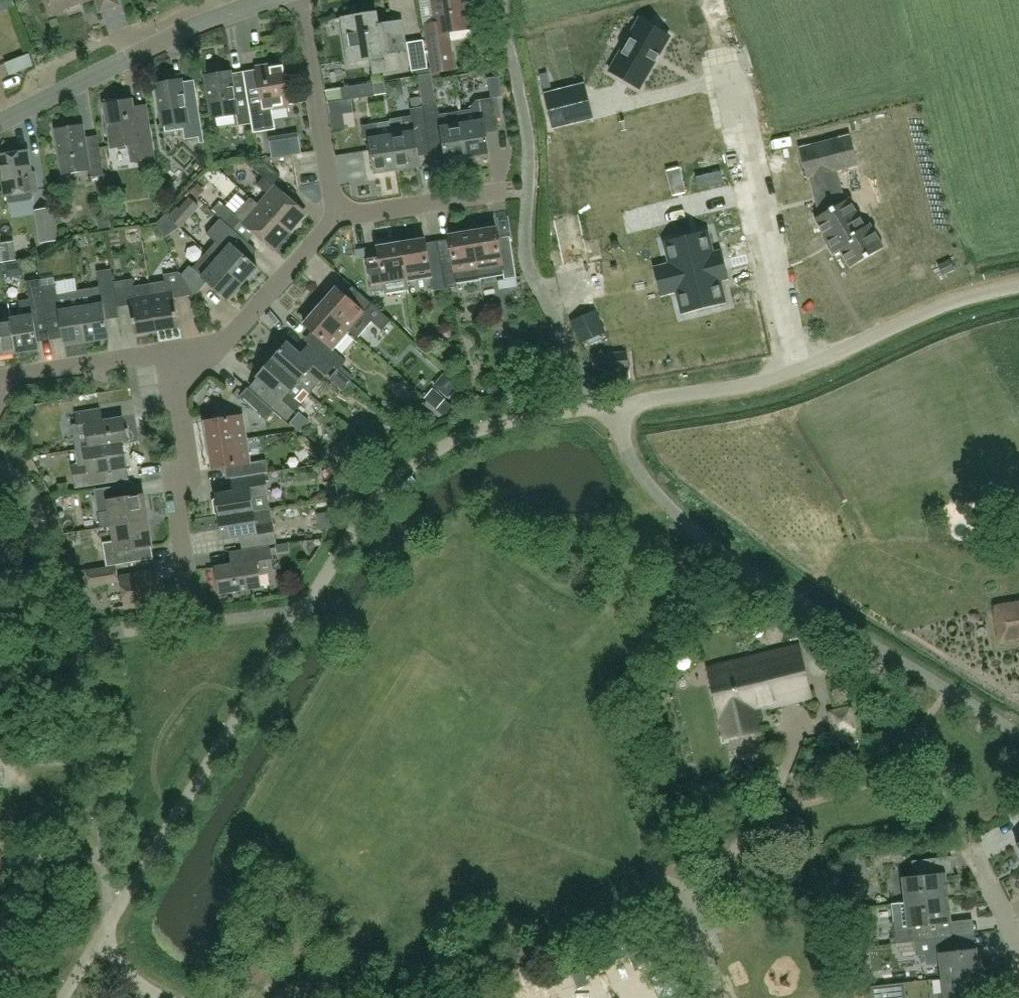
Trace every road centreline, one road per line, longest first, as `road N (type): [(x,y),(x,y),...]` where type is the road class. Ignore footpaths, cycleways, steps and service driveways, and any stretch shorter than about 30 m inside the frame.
road 1 (unclassified): [(1018,733),(728,556),(656,496),(599,408)]
road 2 (unclassified): [(599,408),(755,385),(918,314),(1018,288)]
road 3 (unclassified): [(599,408),(565,358),(525,251),(528,145),(504,0)]
road 4 (residential): [(0,122),(188,28),(266,0)]
road 5 (residential): [(196,623),(178,506),(191,476),(171,352)]
road 6 (residential): [(171,352),(227,342),(337,216)]
road 7 (residential): [(337,216),(300,0)]
road 8 (residential): [(337,216),(506,189)]
road 9 (residential): [(2,379),(171,352)]
road 10 (residential): [(718,997),(677,893),(648,871)]
road 11 (residential): [(67,640),(196,623)]

